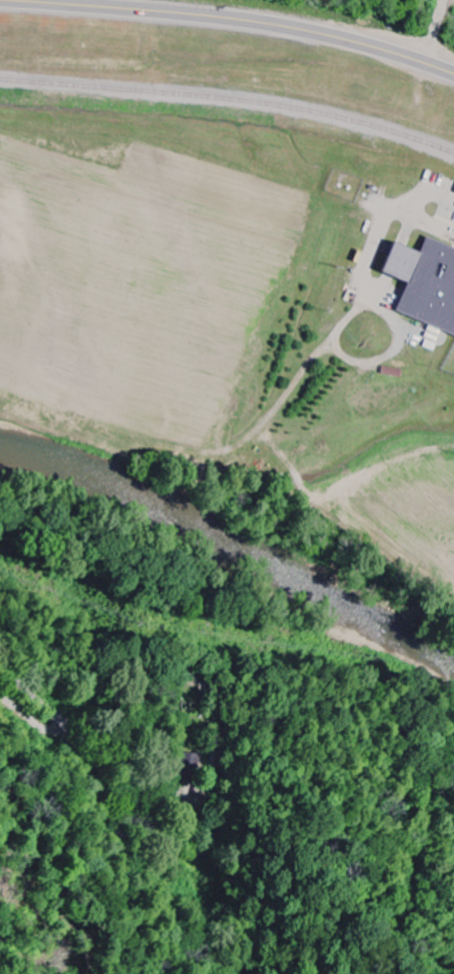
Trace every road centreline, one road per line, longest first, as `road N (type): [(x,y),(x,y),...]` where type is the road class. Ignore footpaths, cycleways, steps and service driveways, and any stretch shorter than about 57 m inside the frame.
road 1 (residential): [(0,660),(74,732),(171,804),(196,800),(221,733),(243,724),(326,766),(453,852)]
road 2 (secondary): [(11,0),(283,26),(453,74)]

